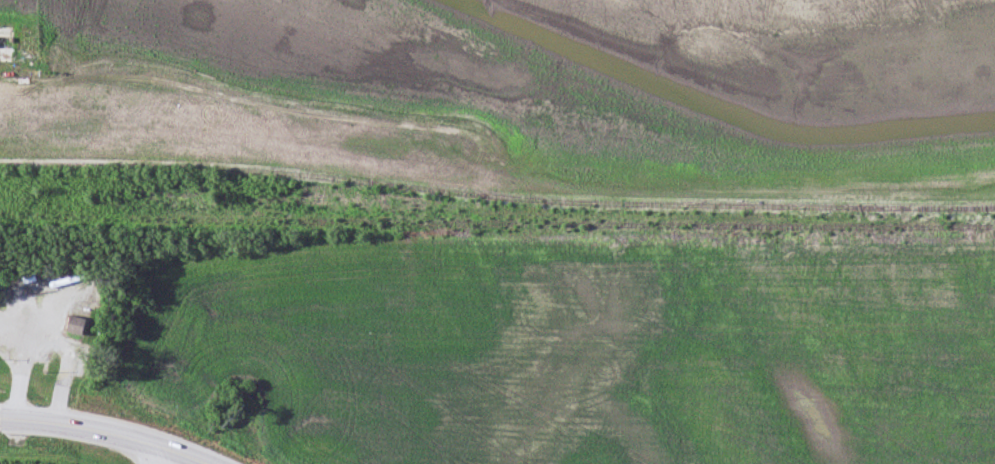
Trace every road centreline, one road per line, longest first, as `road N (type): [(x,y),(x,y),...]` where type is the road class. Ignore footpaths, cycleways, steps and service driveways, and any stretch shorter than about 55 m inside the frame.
road 1 (primary): [(208,463),(98,429),(0,417)]

